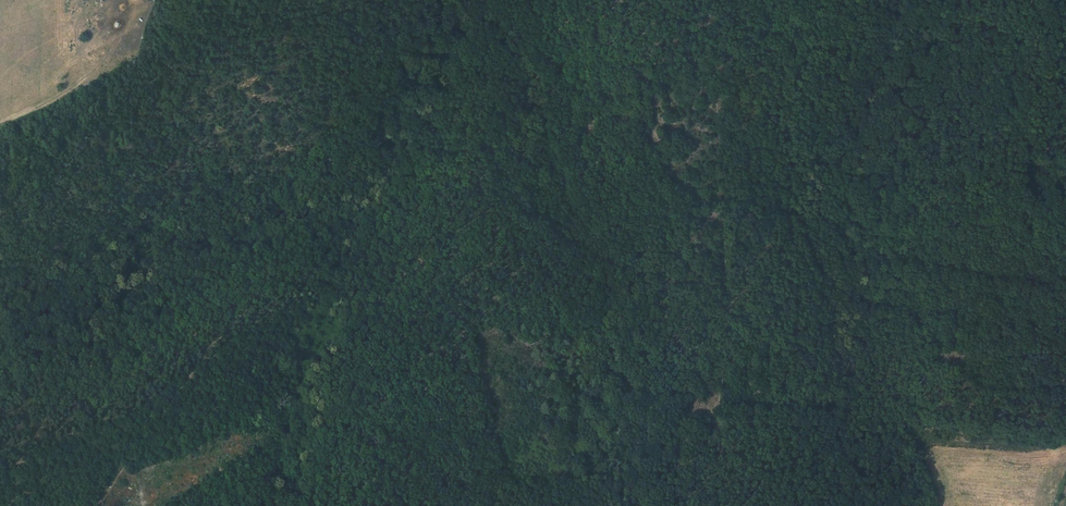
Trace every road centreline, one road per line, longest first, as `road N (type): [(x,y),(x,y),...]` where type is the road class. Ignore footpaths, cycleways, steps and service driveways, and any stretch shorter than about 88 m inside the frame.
road 1 (track): [(534,0),(556,54),(572,143),(596,184),(612,242),(640,364),(641,478),(656,505)]
road 2 (track): [(0,125),(77,85),(107,56),(134,0)]
road 3 (track): [(1065,155),(1041,125),(1035,0)]

